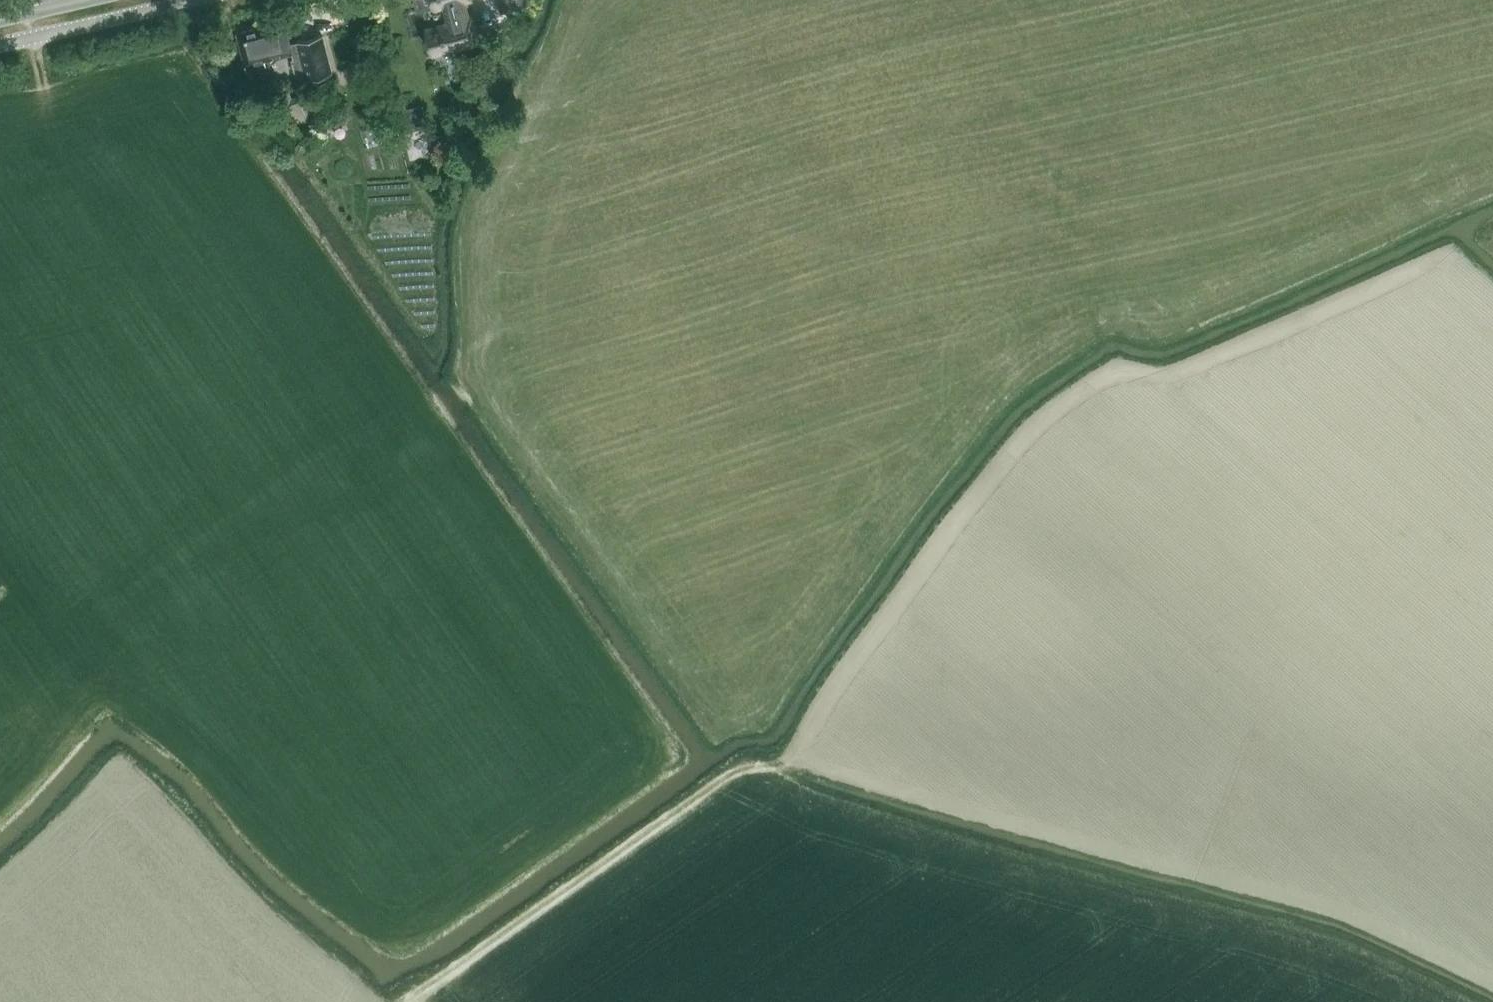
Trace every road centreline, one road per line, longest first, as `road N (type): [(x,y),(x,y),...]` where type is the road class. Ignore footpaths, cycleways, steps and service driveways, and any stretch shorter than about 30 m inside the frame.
road 1 (track): [(781,768),(739,773),(709,789),(410,1001)]

